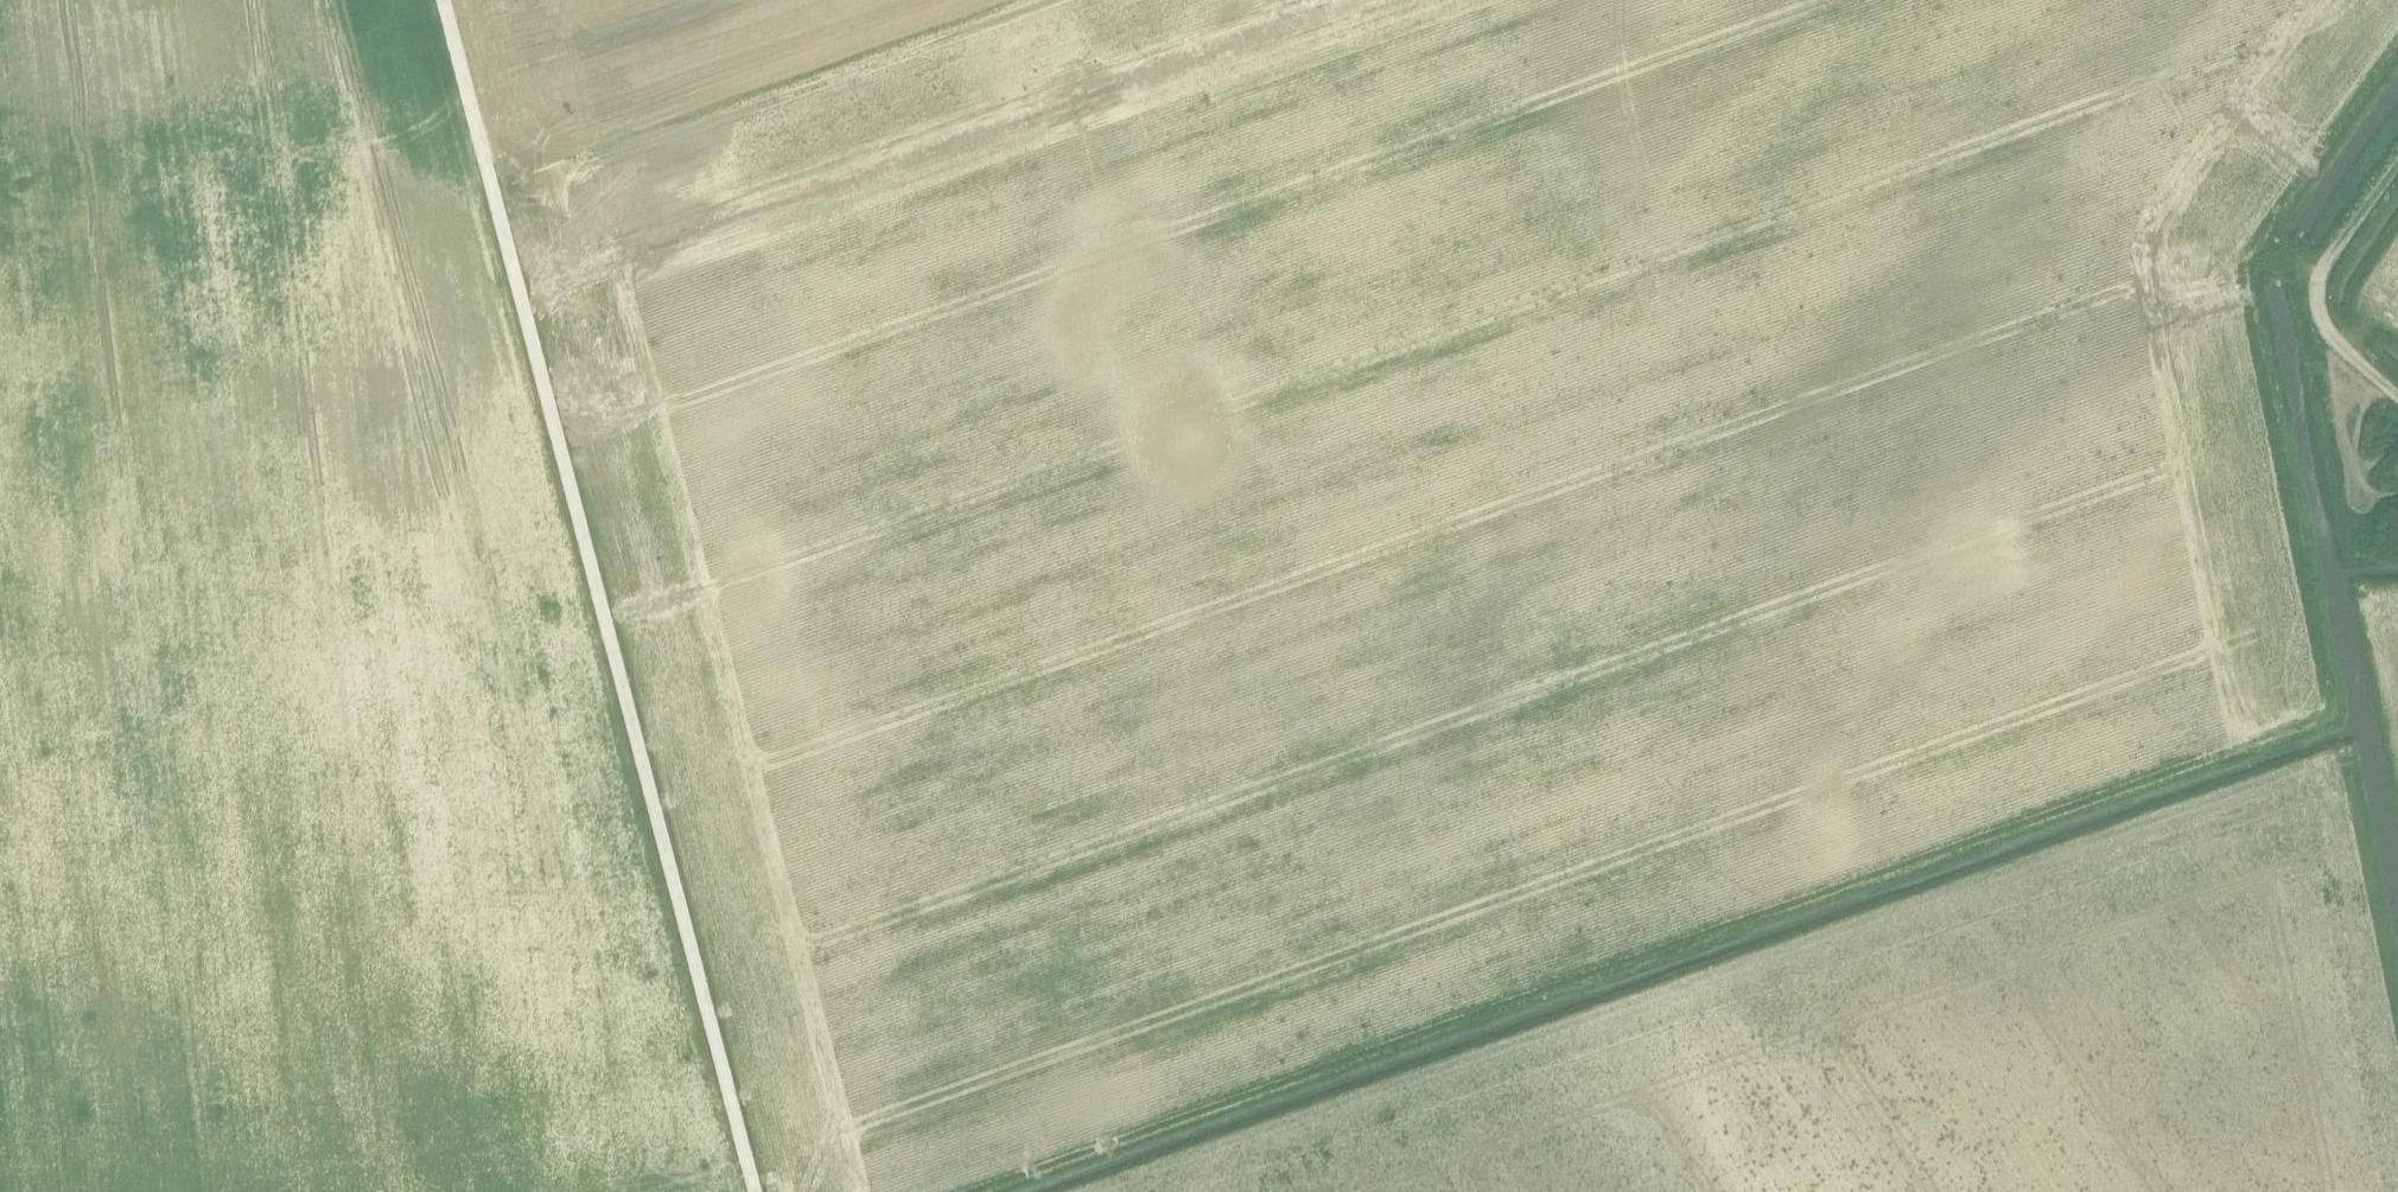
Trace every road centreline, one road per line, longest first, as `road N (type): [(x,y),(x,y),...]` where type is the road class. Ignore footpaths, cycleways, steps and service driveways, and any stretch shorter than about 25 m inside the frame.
road 1 (track): [(2397,167),(2324,277),(2323,311),(2338,340),(2397,392)]

